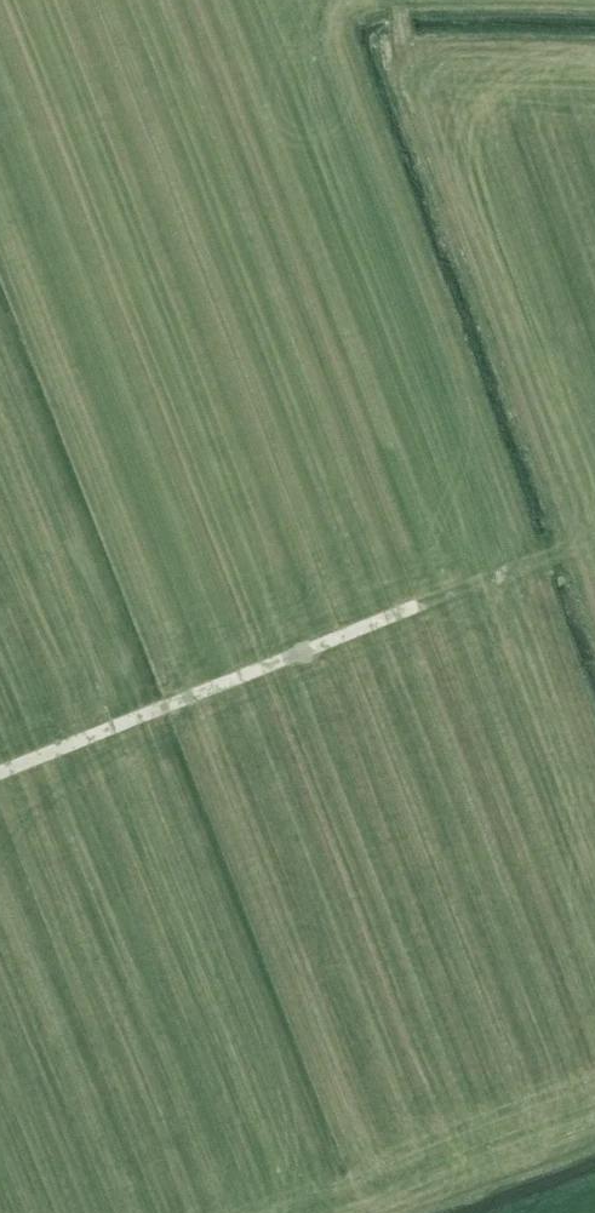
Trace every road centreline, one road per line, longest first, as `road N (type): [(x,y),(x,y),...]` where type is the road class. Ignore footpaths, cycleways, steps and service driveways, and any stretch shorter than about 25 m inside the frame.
road 1 (track): [(0,769),(520,568),(569,558),(594,574)]

